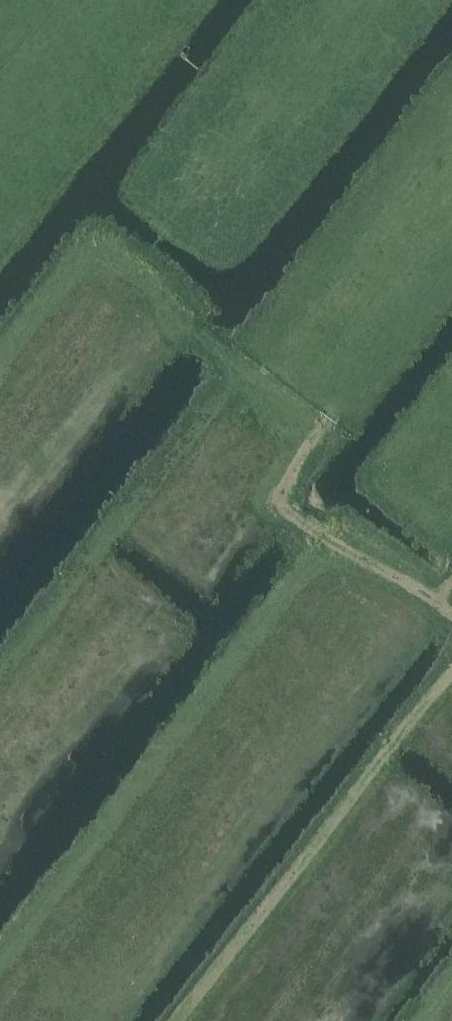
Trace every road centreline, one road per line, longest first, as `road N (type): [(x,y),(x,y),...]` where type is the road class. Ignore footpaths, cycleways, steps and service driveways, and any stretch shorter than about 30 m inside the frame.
road 1 (track): [(181,1020),(451,673)]
road 2 (track): [(438,604),(274,501),(320,426)]
road 3 (track): [(320,426),(183,321)]
road 4 (track): [(320,426),(407,301)]

